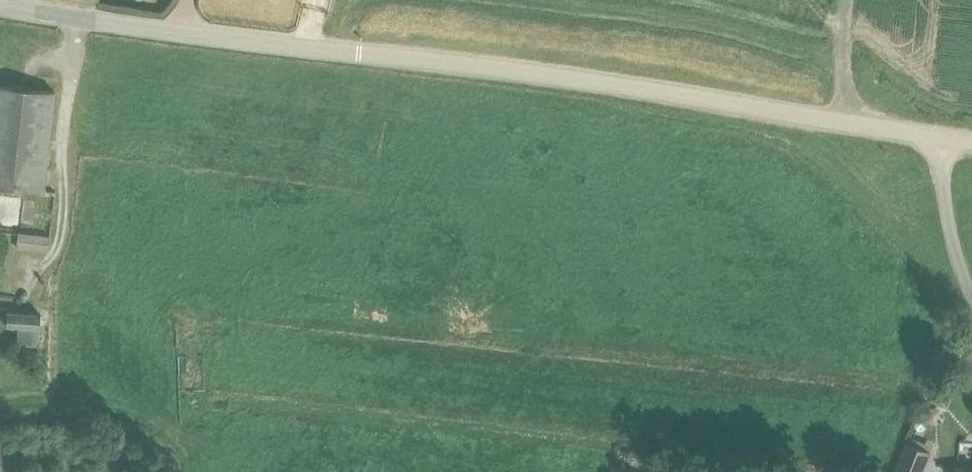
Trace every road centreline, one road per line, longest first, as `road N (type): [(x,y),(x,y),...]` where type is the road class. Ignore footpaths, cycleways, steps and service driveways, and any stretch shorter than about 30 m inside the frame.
road 1 (unclassified): [(946,136),(575,78),(0,5)]
road 2 (unclassified): [(971,298),(945,216),(946,136)]
road 3 (track): [(846,0),(844,121)]

